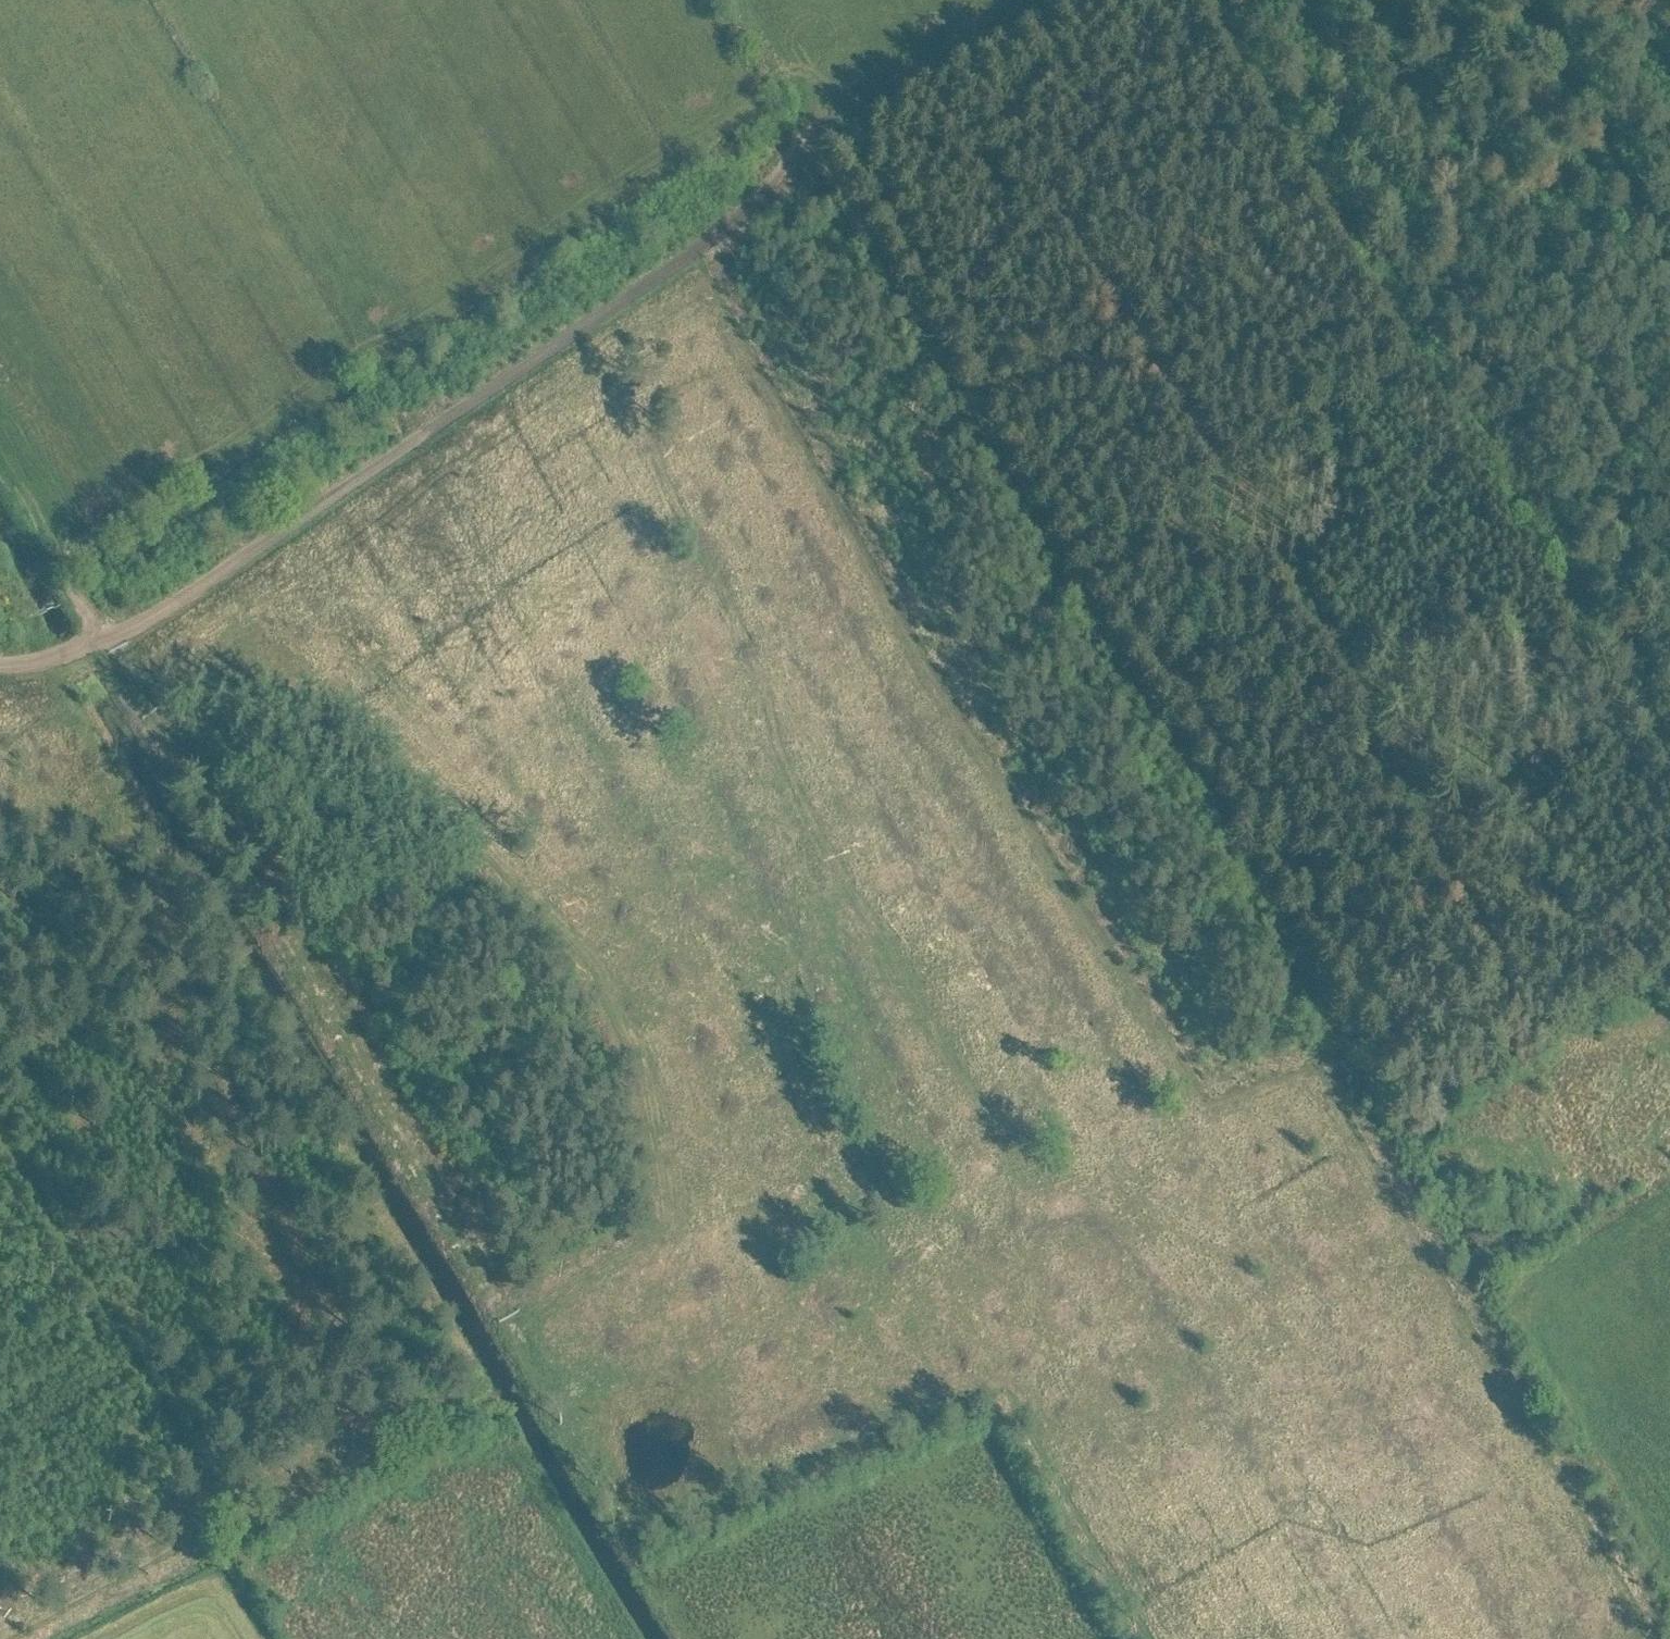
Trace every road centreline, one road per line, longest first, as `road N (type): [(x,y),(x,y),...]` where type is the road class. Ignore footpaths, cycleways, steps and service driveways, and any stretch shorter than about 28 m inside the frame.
road 1 (track): [(896,163),(1048,237),(1083,273),(1252,569),(1389,783),(1669,963)]
road 2 (track): [(0,664),(100,649),(218,578),(795,189)]
road 3 (track): [(1508,0),(1533,26),(1574,98),(1669,313)]

